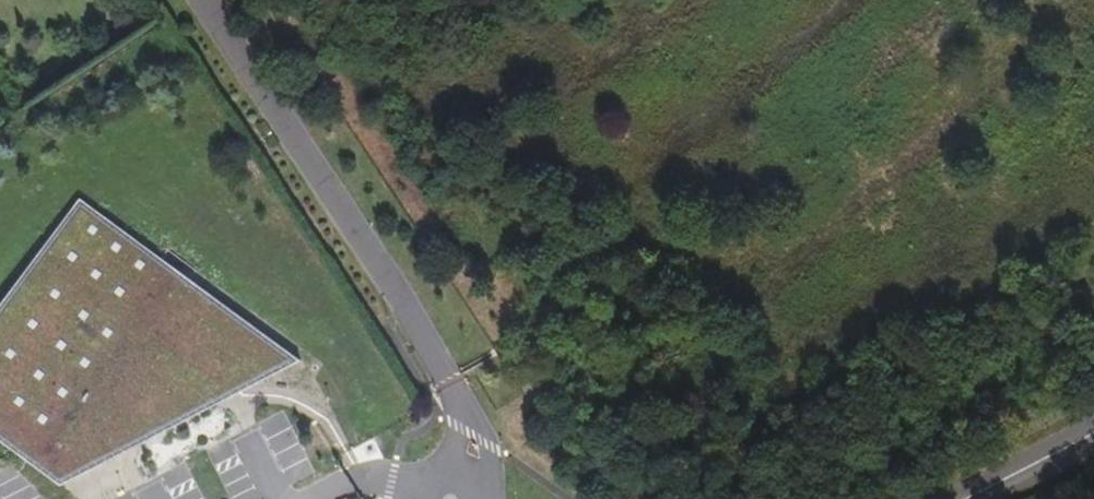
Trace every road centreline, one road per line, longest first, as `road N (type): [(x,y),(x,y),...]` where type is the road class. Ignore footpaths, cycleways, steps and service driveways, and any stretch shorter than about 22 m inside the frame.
road 1 (residential): [(195,0),(473,436),(449,498)]
road 2 (tertiary): [(967,498),(1093,429)]

